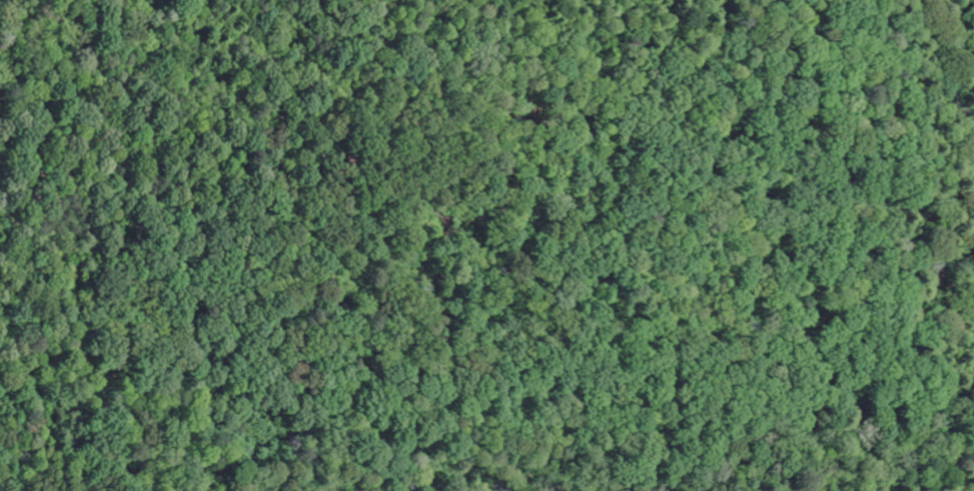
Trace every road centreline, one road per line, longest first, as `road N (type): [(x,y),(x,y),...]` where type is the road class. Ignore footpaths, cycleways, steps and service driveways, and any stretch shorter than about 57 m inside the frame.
road 1 (residential): [(38,354),(410,483),(490,461),(633,365),(835,354),(973,194)]
road 2 (residential): [(0,194),(7,129),(60,59),(156,0)]
road 3 (residential): [(884,297),(973,489)]
road 4 (residential): [(74,490),(38,354)]

